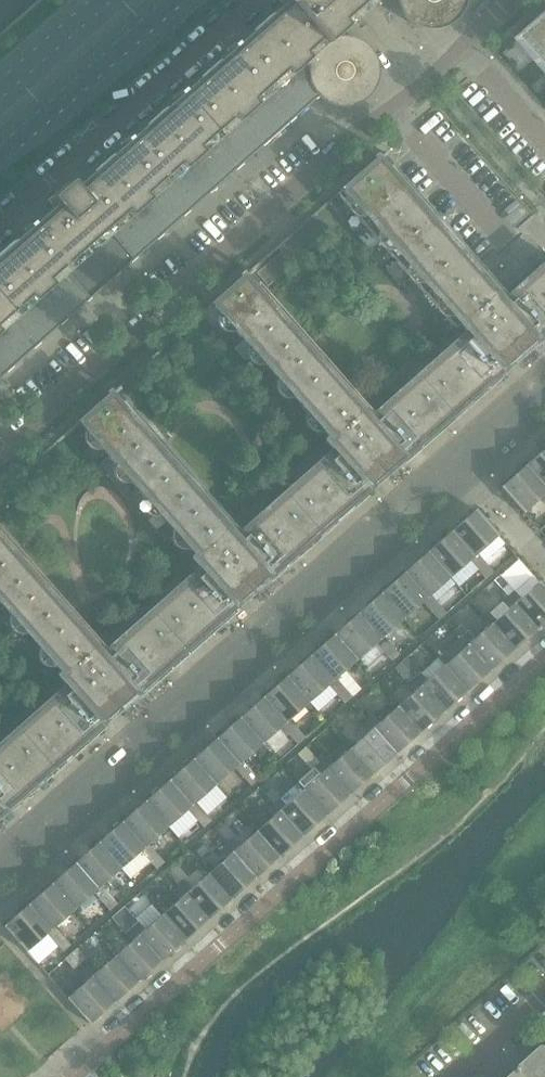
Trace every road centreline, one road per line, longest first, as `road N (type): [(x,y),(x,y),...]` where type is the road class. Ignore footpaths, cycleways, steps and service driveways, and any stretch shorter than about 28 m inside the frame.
road 1 (residential): [(0,450),(509,0)]
road 2 (residential): [(544,659),(71,1076)]
road 3 (residential): [(0,220),(248,0)]
road 4 (secondary): [(0,145),(164,0)]
road 5 (secondary): [(101,0),(0,88)]

